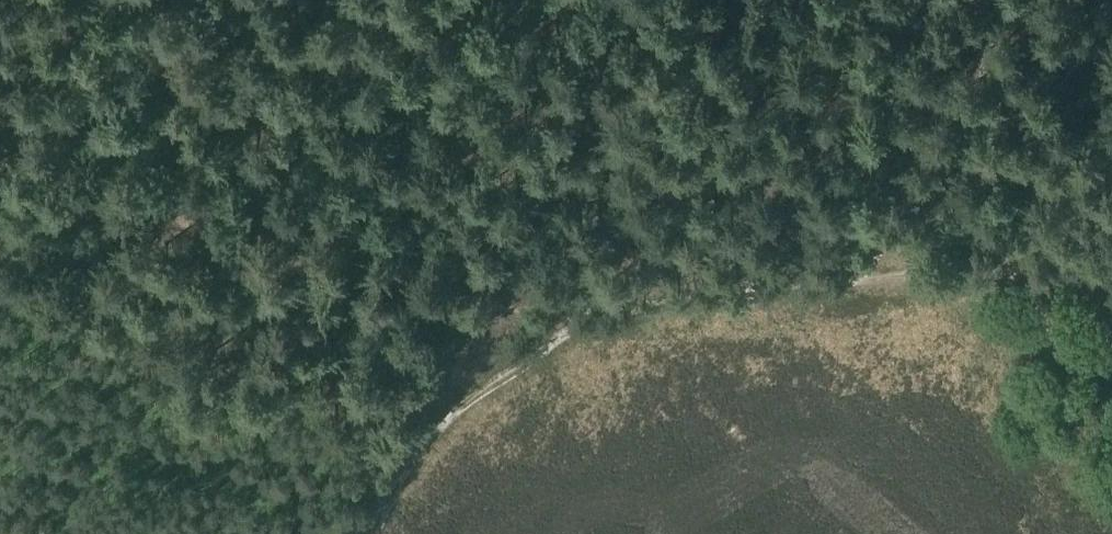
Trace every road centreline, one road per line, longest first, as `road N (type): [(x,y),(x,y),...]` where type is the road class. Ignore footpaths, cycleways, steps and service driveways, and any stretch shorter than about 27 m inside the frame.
road 1 (track): [(577,328),(0,175)]
road 2 (track): [(854,282),(878,254),(1019,0)]
road 3 (track): [(577,328),(452,417),(413,460),(373,533)]
road 4 (track): [(854,282),(686,303),(577,328)]
road 5 (track): [(1111,287),(956,275),(854,282)]

